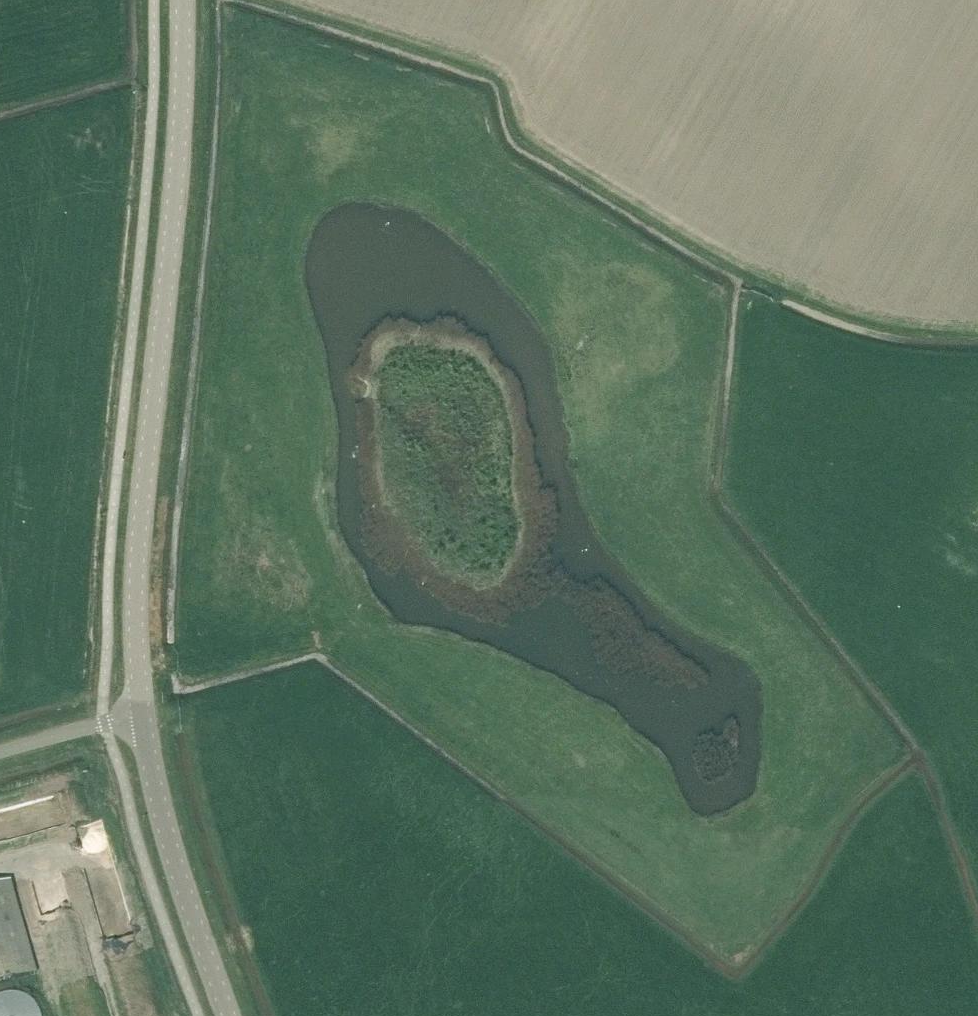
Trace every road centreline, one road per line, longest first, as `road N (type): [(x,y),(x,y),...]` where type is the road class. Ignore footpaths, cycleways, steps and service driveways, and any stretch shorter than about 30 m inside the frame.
road 1 (tertiary): [(141,717),(136,593),(183,102),(182,0)]
road 2 (tertiary): [(233,1015),(162,809),(141,717)]
road 3 (unclassified): [(0,753),(141,717)]

